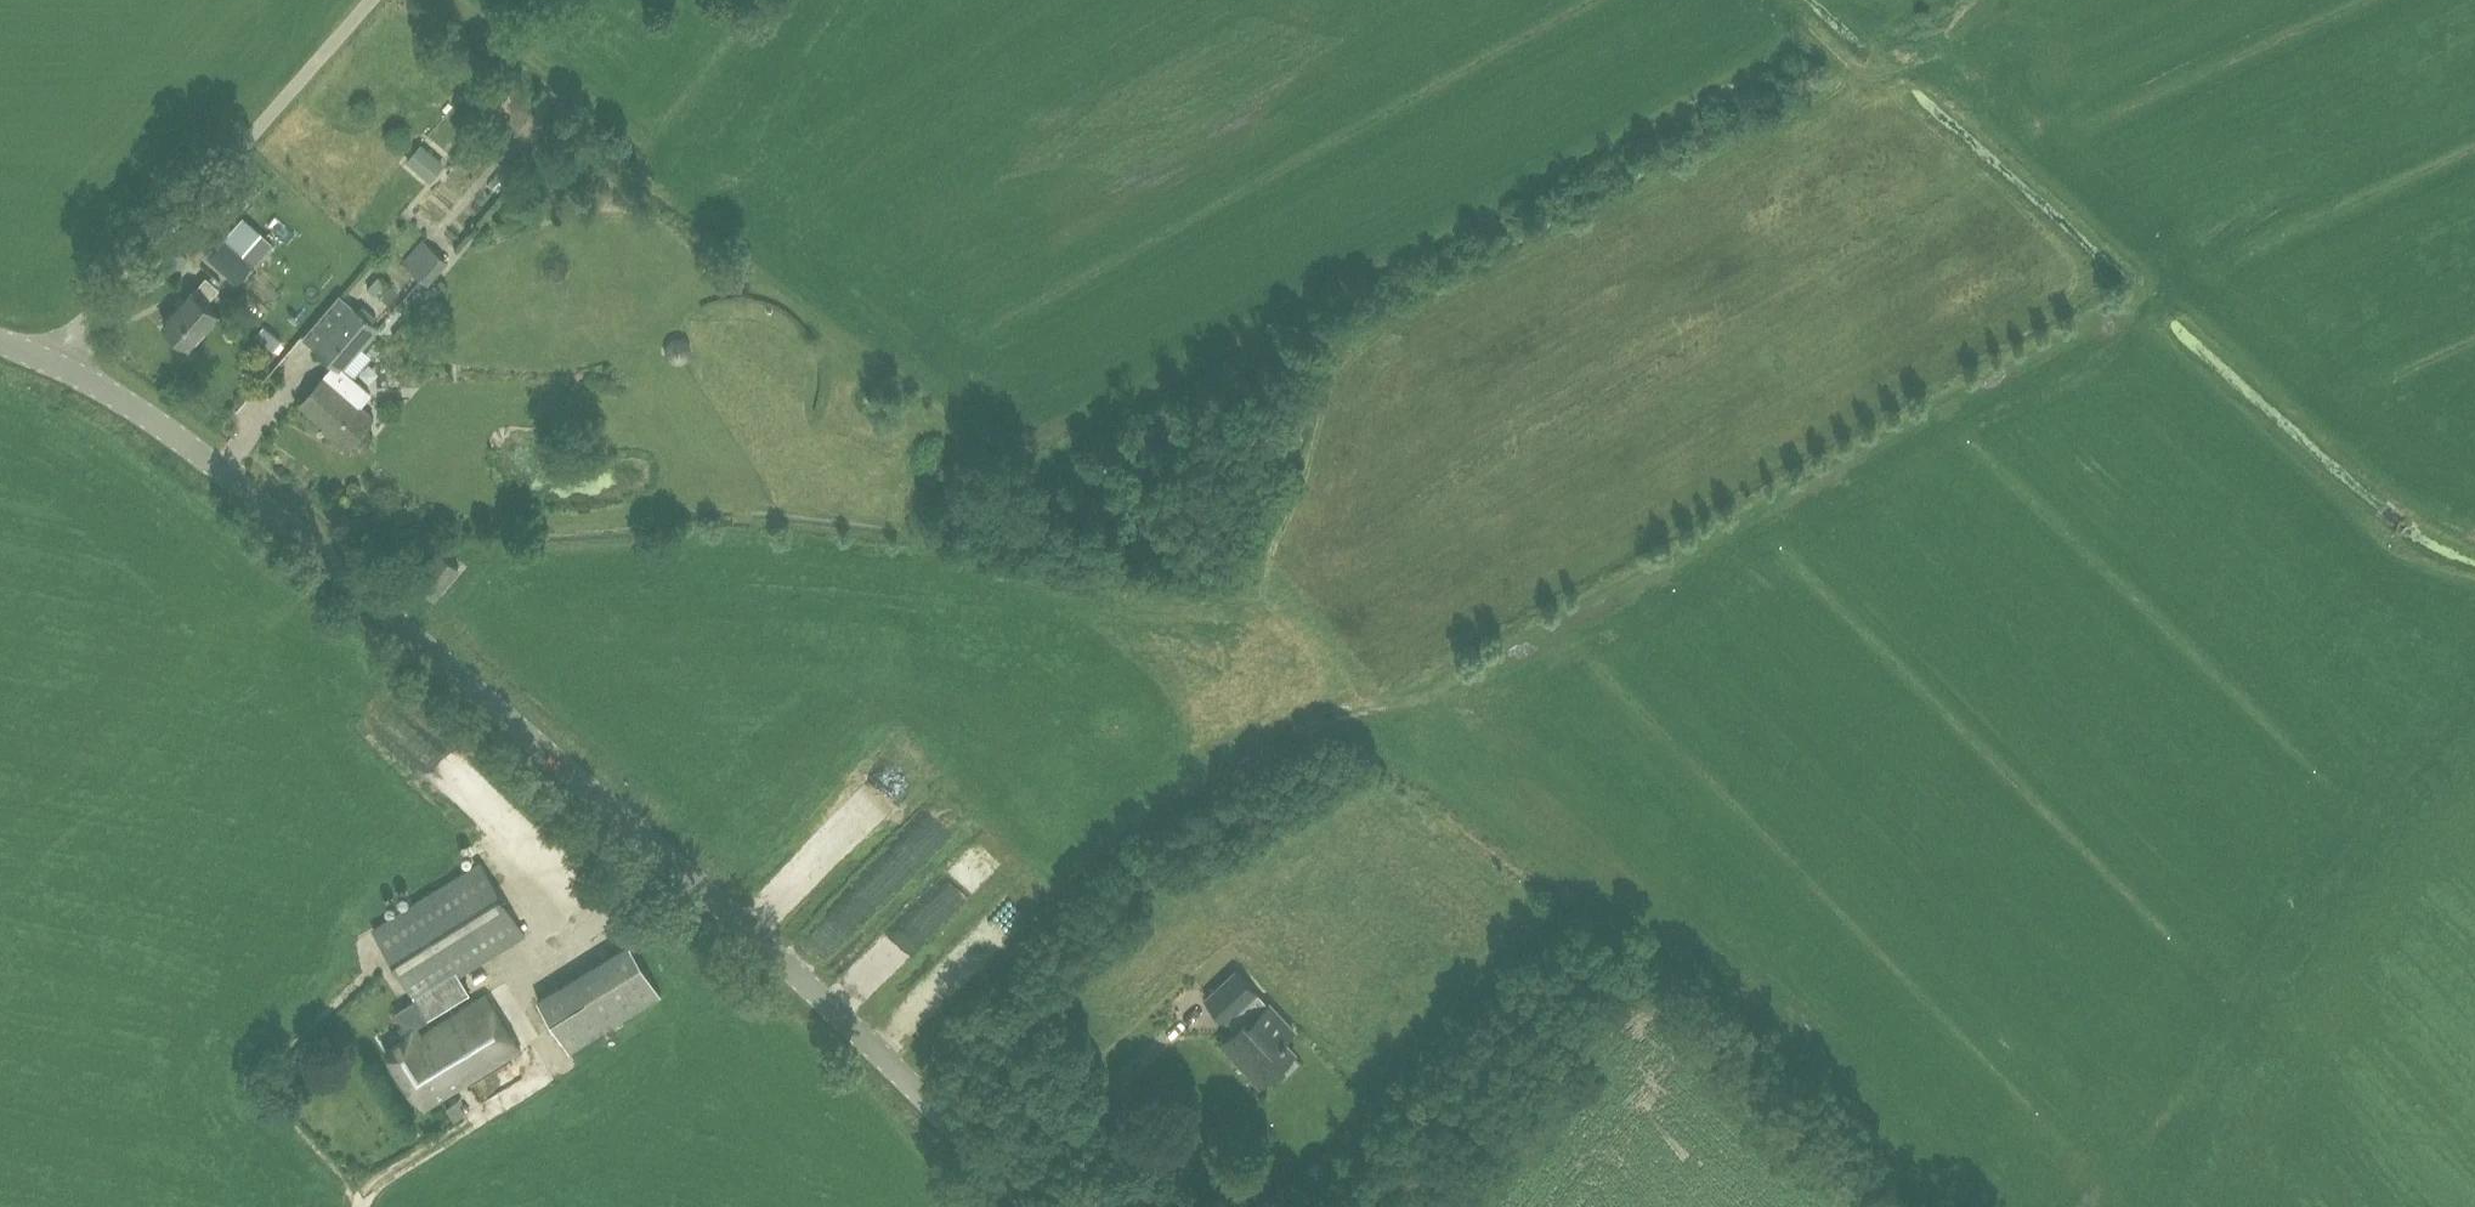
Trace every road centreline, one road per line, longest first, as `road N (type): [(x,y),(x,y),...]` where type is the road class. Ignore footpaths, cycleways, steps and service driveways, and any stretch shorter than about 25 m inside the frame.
road 1 (tertiary): [(0,334),(61,356),(224,457),(792,959),(1052,1206)]

